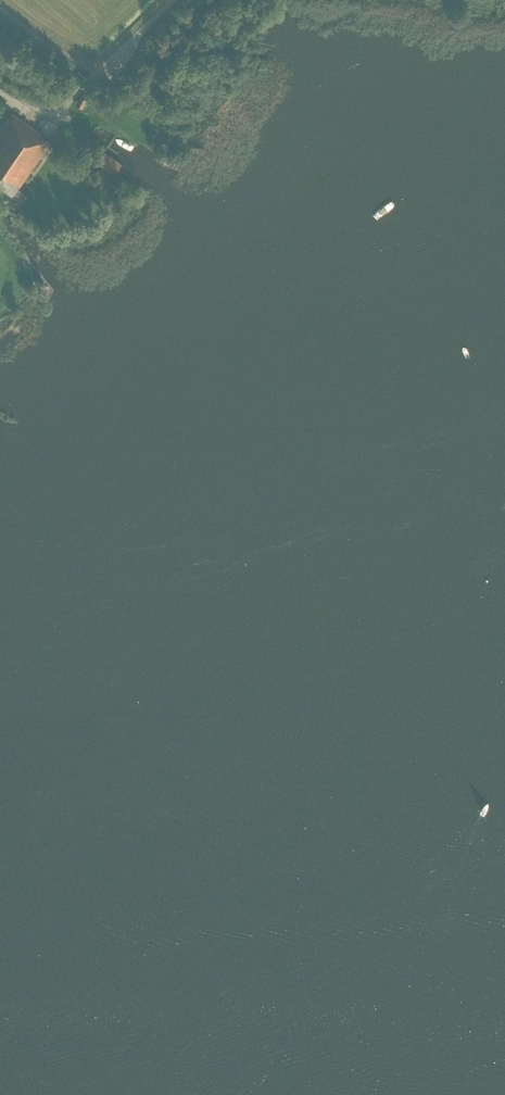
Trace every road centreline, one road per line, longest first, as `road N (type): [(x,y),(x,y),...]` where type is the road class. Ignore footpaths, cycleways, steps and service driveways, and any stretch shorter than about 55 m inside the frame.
road 1 (unclassified): [(72,99),(175,0)]

